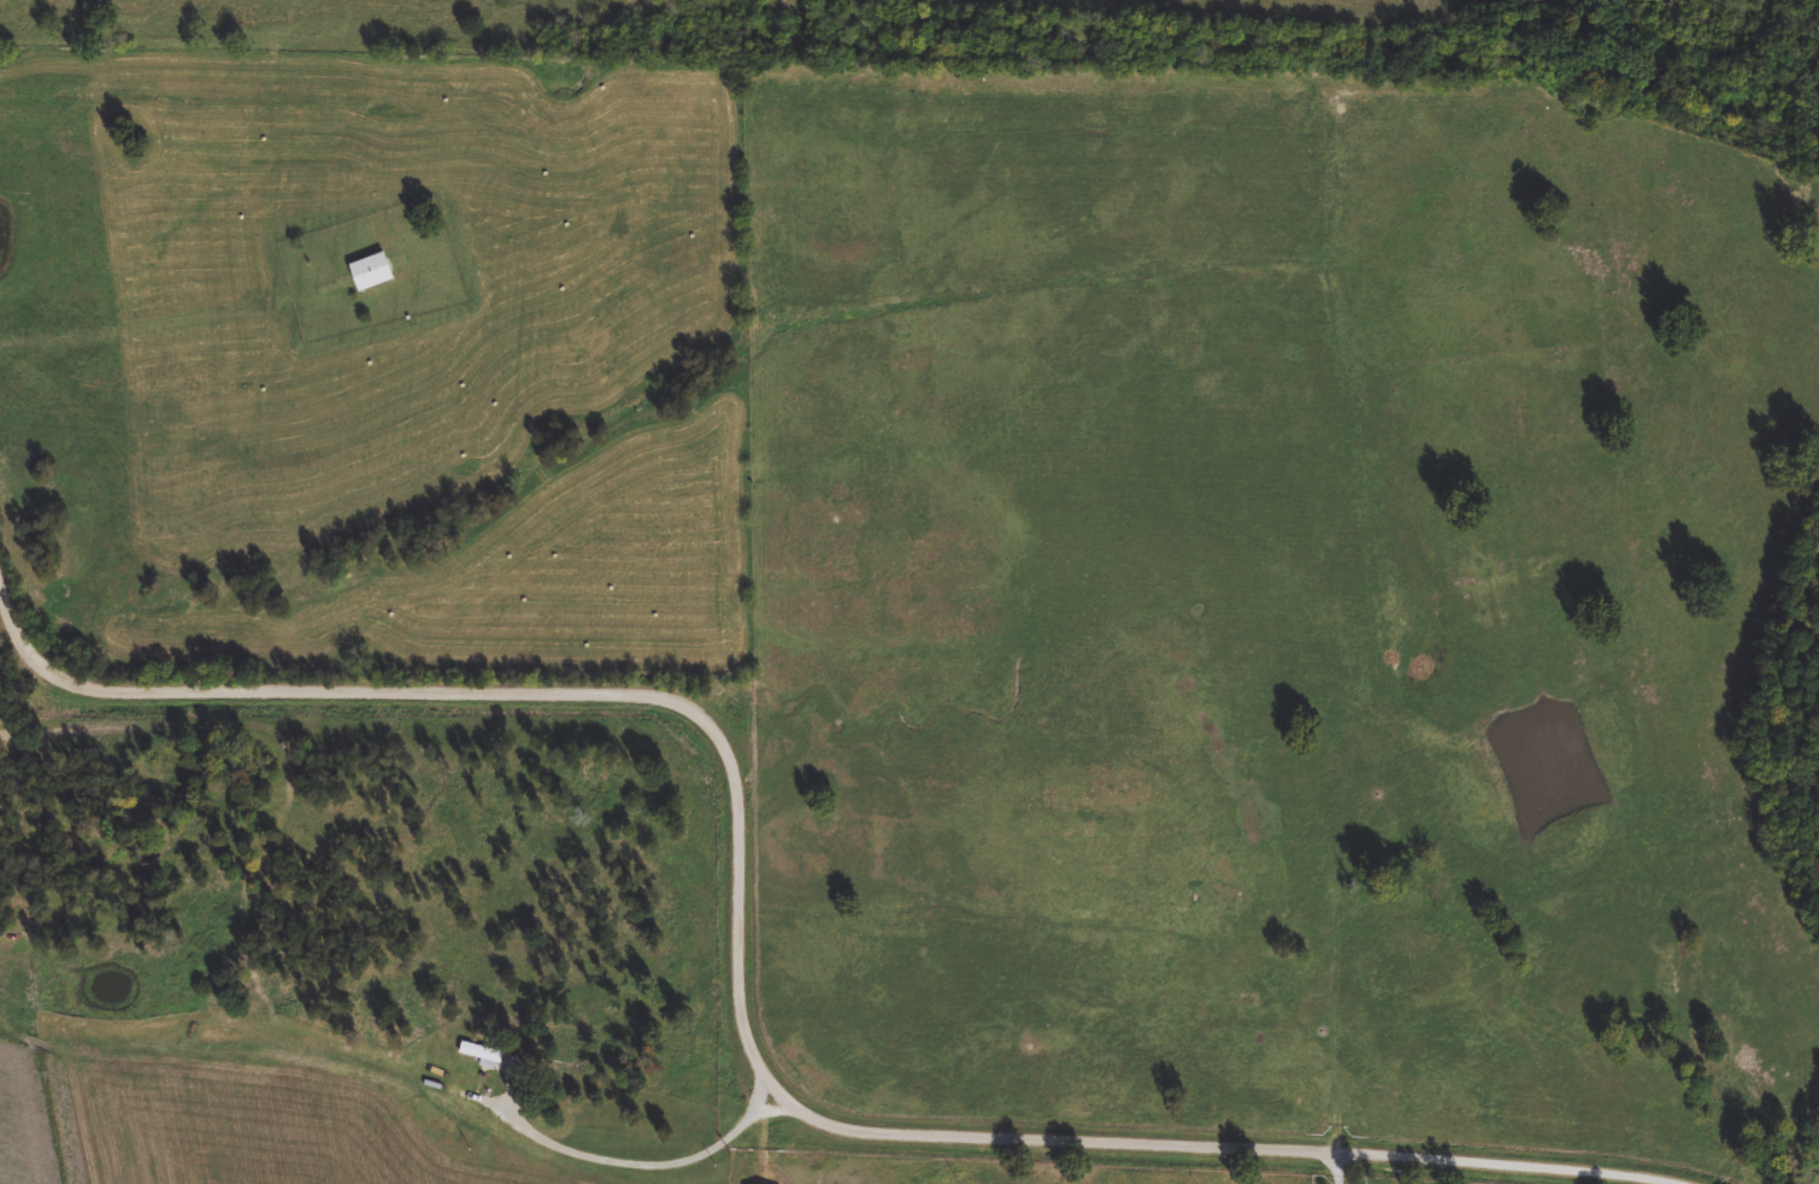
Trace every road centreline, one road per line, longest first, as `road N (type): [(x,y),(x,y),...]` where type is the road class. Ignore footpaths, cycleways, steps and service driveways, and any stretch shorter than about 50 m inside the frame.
road 1 (residential): [(1688,1183),(1573,1167),(814,1124),(772,1092),(752,1048),(741,978),(732,767),(722,731),(697,709),(597,688),(66,682),(35,664),(0,587)]

